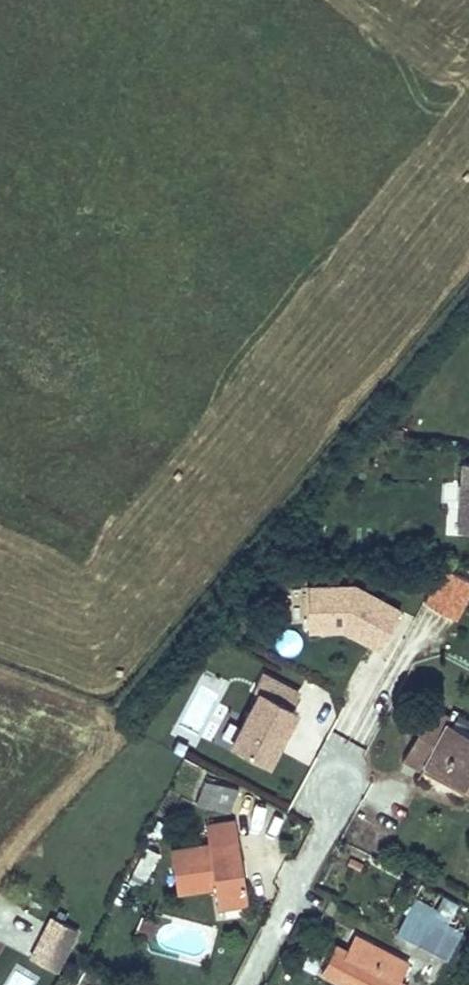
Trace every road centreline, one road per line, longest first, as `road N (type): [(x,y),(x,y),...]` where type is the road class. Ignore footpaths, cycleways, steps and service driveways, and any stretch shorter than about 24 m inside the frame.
road 1 (residential): [(250,984),(352,782),(354,748),(414,632)]

